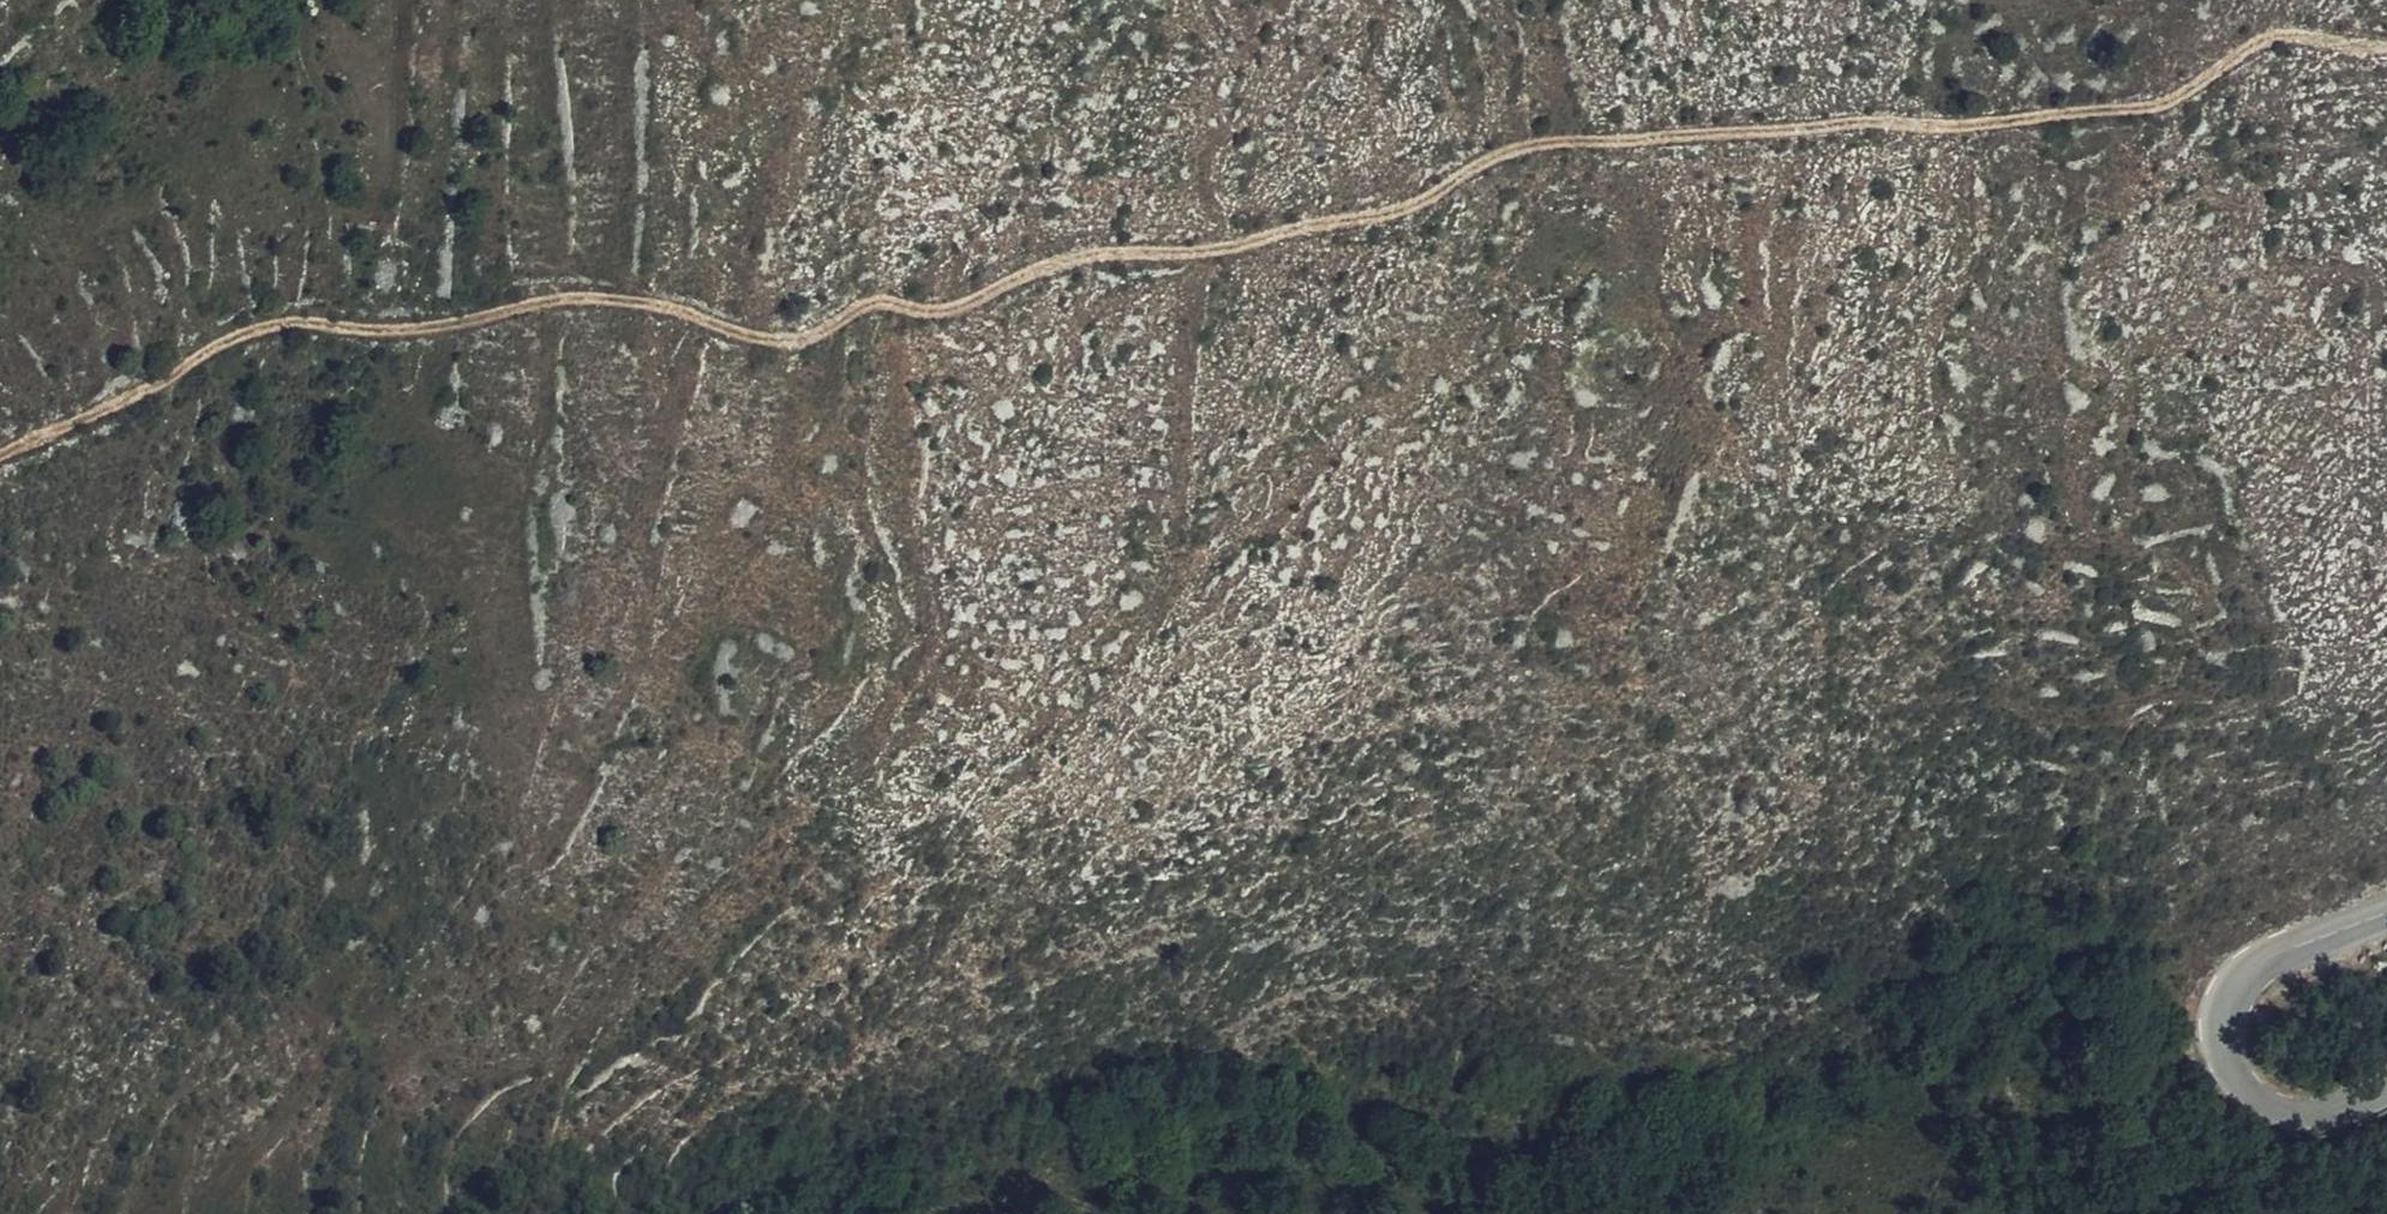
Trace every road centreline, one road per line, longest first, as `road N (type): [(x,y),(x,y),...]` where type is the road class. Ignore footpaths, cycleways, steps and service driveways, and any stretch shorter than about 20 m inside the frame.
road 1 (track): [(2386,47),(2279,30),(2174,113),(1547,146),(1483,163),(1402,218),(1321,227),(1220,254),(1077,261),(946,315),(891,301),(801,345),(595,299),(384,335),(279,322),(0,454)]
road 2 (secondary): [(2386,1090),(2344,1110),(2287,1116),(2243,1094),(2228,1053),(2240,999),(2273,962),(2386,915)]

